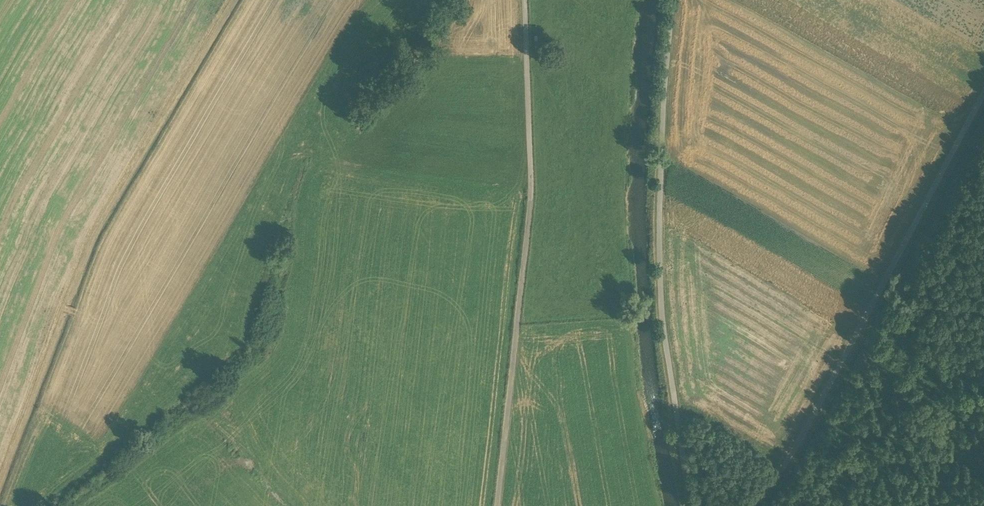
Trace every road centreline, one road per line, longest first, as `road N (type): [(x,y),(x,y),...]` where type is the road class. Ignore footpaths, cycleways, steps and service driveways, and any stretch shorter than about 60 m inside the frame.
road 1 (track): [(693,505),(663,327),(659,233),(672,0)]
road 2 (track): [(523,0),(531,194),(495,505)]
road 3 (track): [(983,110),(811,440),(761,505)]

